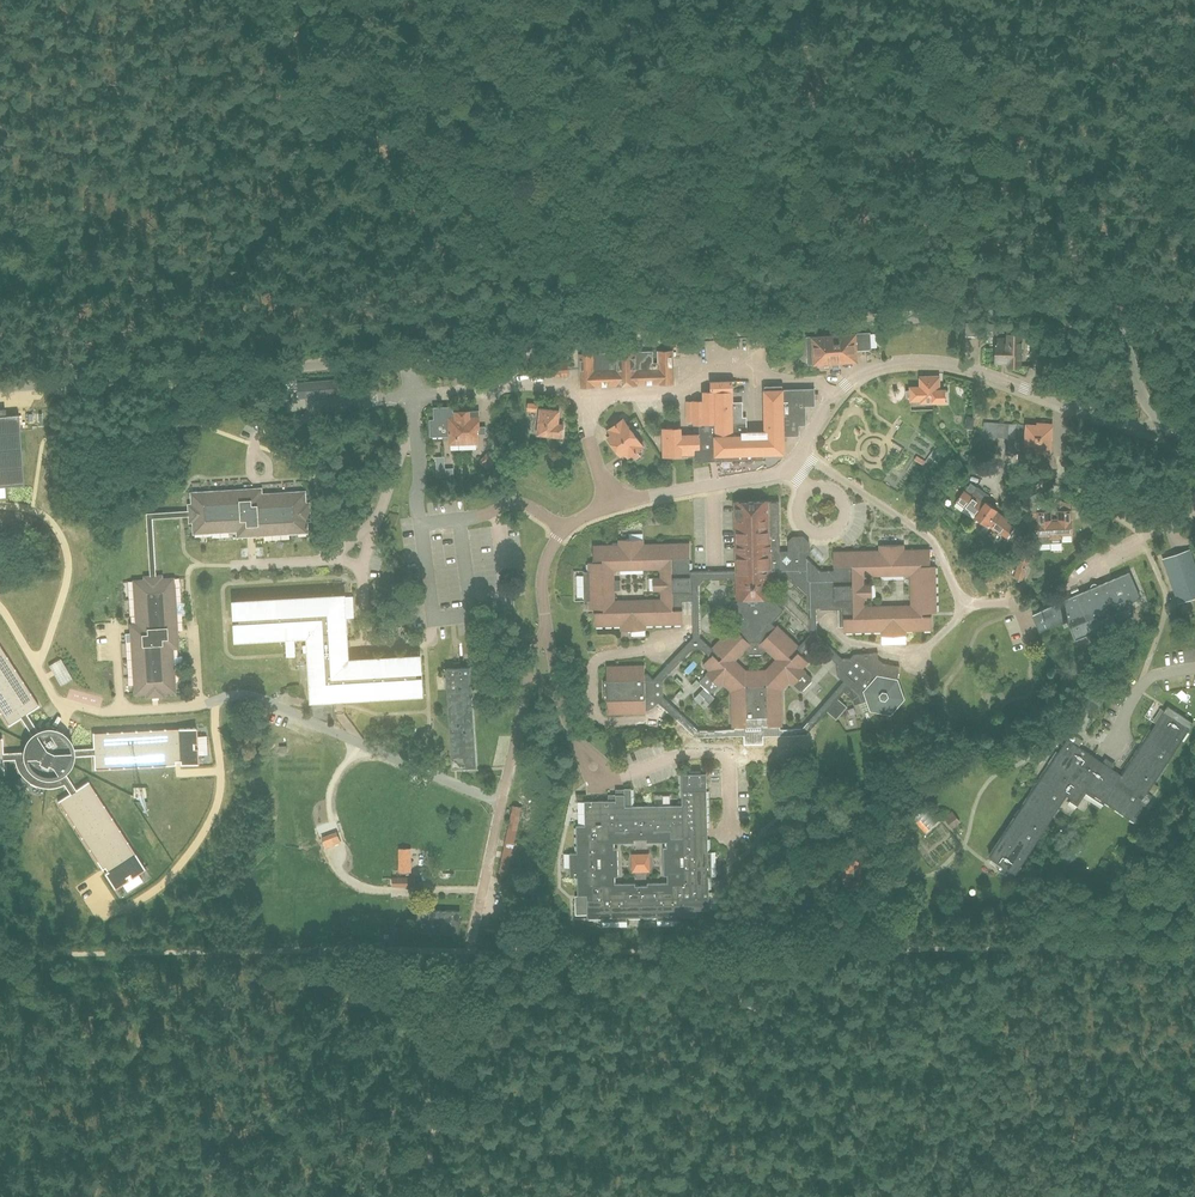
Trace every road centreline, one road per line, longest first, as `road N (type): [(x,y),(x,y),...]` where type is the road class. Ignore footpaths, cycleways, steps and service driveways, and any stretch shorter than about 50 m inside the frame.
road 1 (unclassified): [(1173,438),(1152,414),(1113,322),(1083,301),(569,344)]
road 2 (track): [(714,951),(1194,948)]
road 3 (track): [(0,952),(470,952)]
road 4 (unclassified): [(0,387),(411,360)]
road 5 (residential): [(502,802),(264,698),(240,693),(214,702)]
road 6 (residential): [(214,702),(220,780),(197,843),(168,879),(119,910),(105,913),(92,884)]
road 7 (residential): [(583,392),(678,390),(708,372),(810,381),(835,395)]
road 8 (track): [(420,1196),(470,952)]
road 9 (track): [(470,952),(714,951)]
road 10 (residential): [(835,395),(868,370),(922,362),(1062,403)]
road 11 (track): [(484,890),(248,893)]
road 12 (residential): [(802,450),(930,539),(964,607)]
road 13 (track): [(397,154),(572,277)]
road 14 (residential): [(0,505),(48,518),(66,547),(66,588),(39,668)]
road 15 (residential): [(731,832),(725,754),(680,755),(620,776),(601,771)]
road 16 (residential): [(502,802),(546,625)]
road 17 (residential): [(612,505),(788,465)]
road 18 (residential): [(583,392),(539,386),(416,397)]
road 19 (unclassified): [(411,360),(569,344)]
road 20 (residential): [(566,529),(518,502),(420,525)]
road 21 (residential): [(470,952),(502,802)]
road 22 (residential): [(794,516),(808,536),(825,540),(852,520),(844,489),(807,486)]
road 23 (residential): [(589,759),(566,723),(546,625)]
road 24 (track): [(300,61),(397,154)]
road 25 (residential): [(1168,523),(1094,560),(1068,594)]

